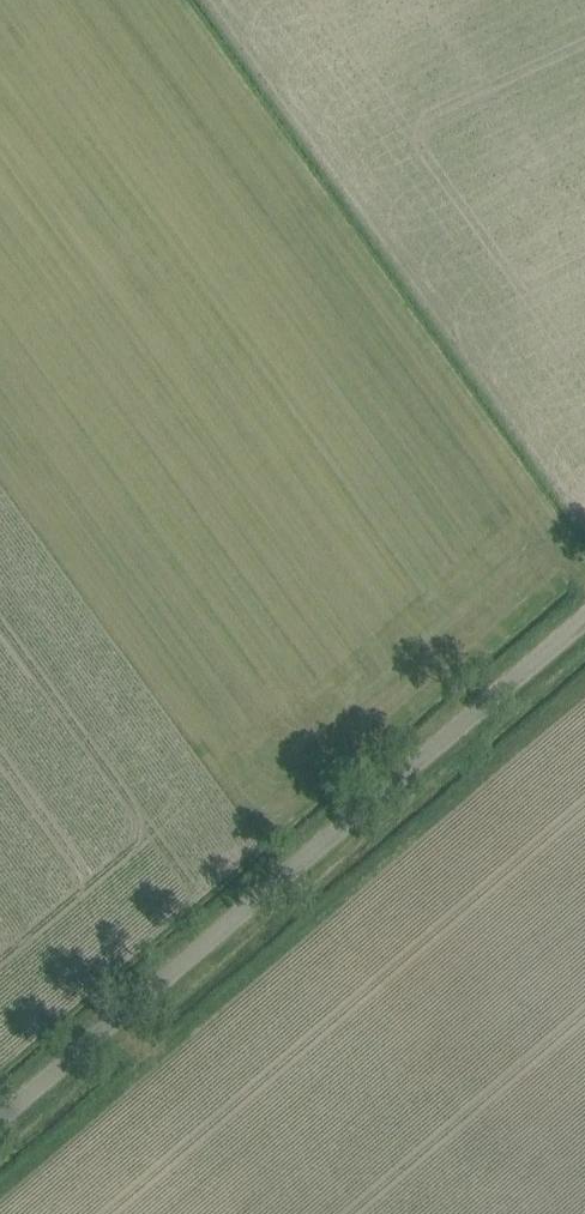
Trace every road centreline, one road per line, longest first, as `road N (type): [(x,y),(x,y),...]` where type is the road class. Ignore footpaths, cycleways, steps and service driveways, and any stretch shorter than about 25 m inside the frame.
road 1 (unclassified): [(0,1118),(584,618)]

